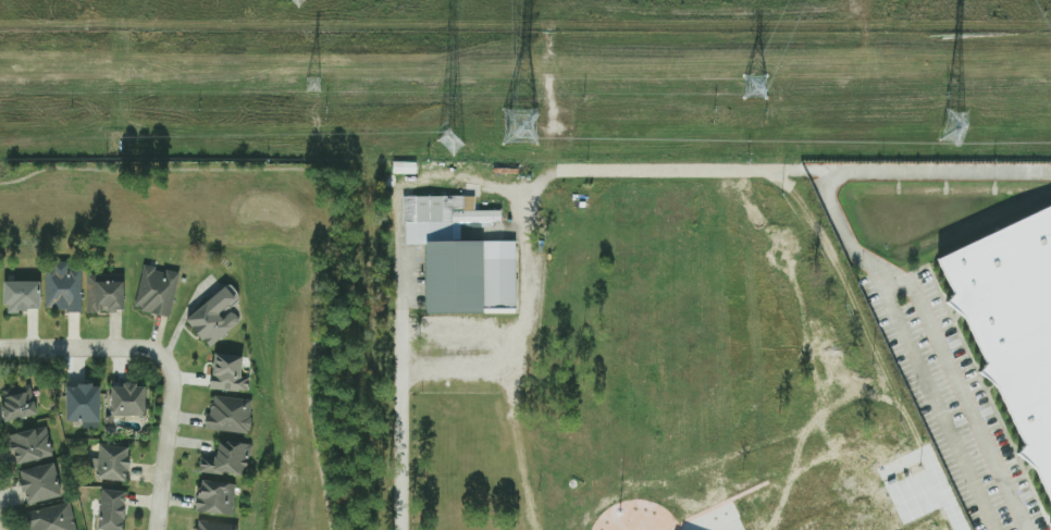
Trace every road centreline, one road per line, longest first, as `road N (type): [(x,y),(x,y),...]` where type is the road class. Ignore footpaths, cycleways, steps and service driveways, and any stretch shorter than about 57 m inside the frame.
road 1 (residential): [(0,348),(138,347),(165,361),(173,386),(156,529)]

